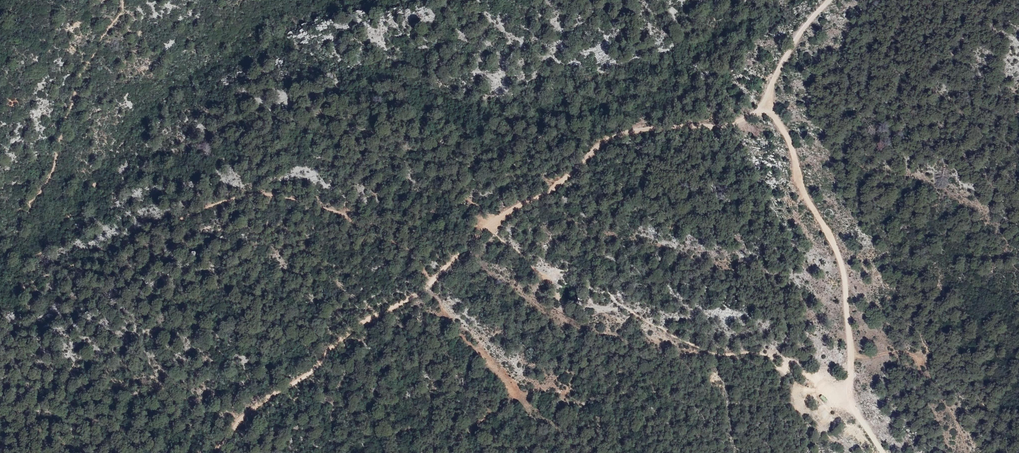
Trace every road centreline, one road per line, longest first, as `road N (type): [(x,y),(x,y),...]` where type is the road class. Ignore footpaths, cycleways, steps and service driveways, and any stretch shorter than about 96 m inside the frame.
road 1 (track): [(214,452),(288,381),(307,376),(333,347),(411,297),(492,224),(610,137),(715,126),(763,105),(806,25),(829,0)]
road 2 (track): [(849,396),(845,277),(794,154),(763,105)]
road 3 (track): [(124,0),(71,112),(56,171),(29,202)]
road 4 (track): [(884,452),(849,396),(812,390),(798,404),(818,416),(834,404)]

